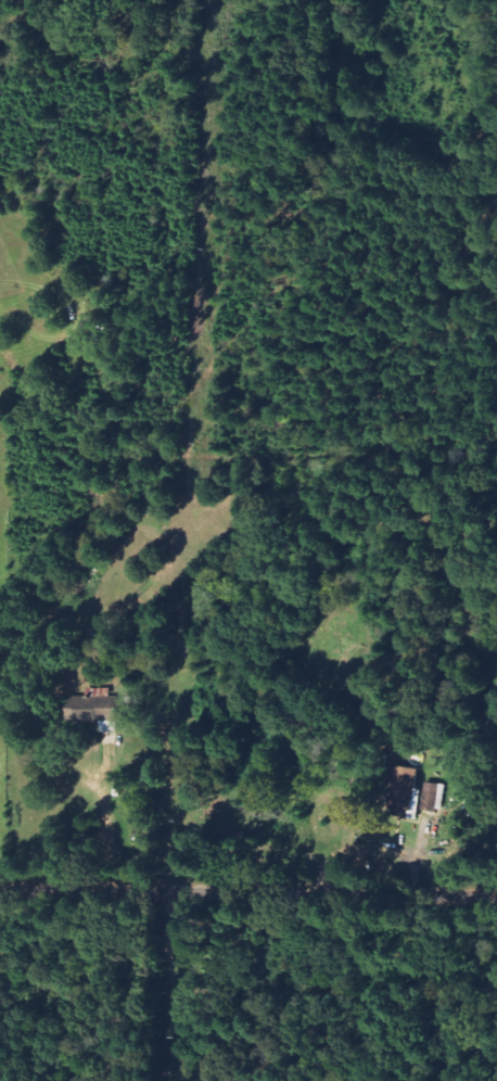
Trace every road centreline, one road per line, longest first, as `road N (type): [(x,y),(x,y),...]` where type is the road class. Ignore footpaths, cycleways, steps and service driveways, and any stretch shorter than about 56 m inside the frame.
road 1 (residential): [(0,888),(496,898)]

